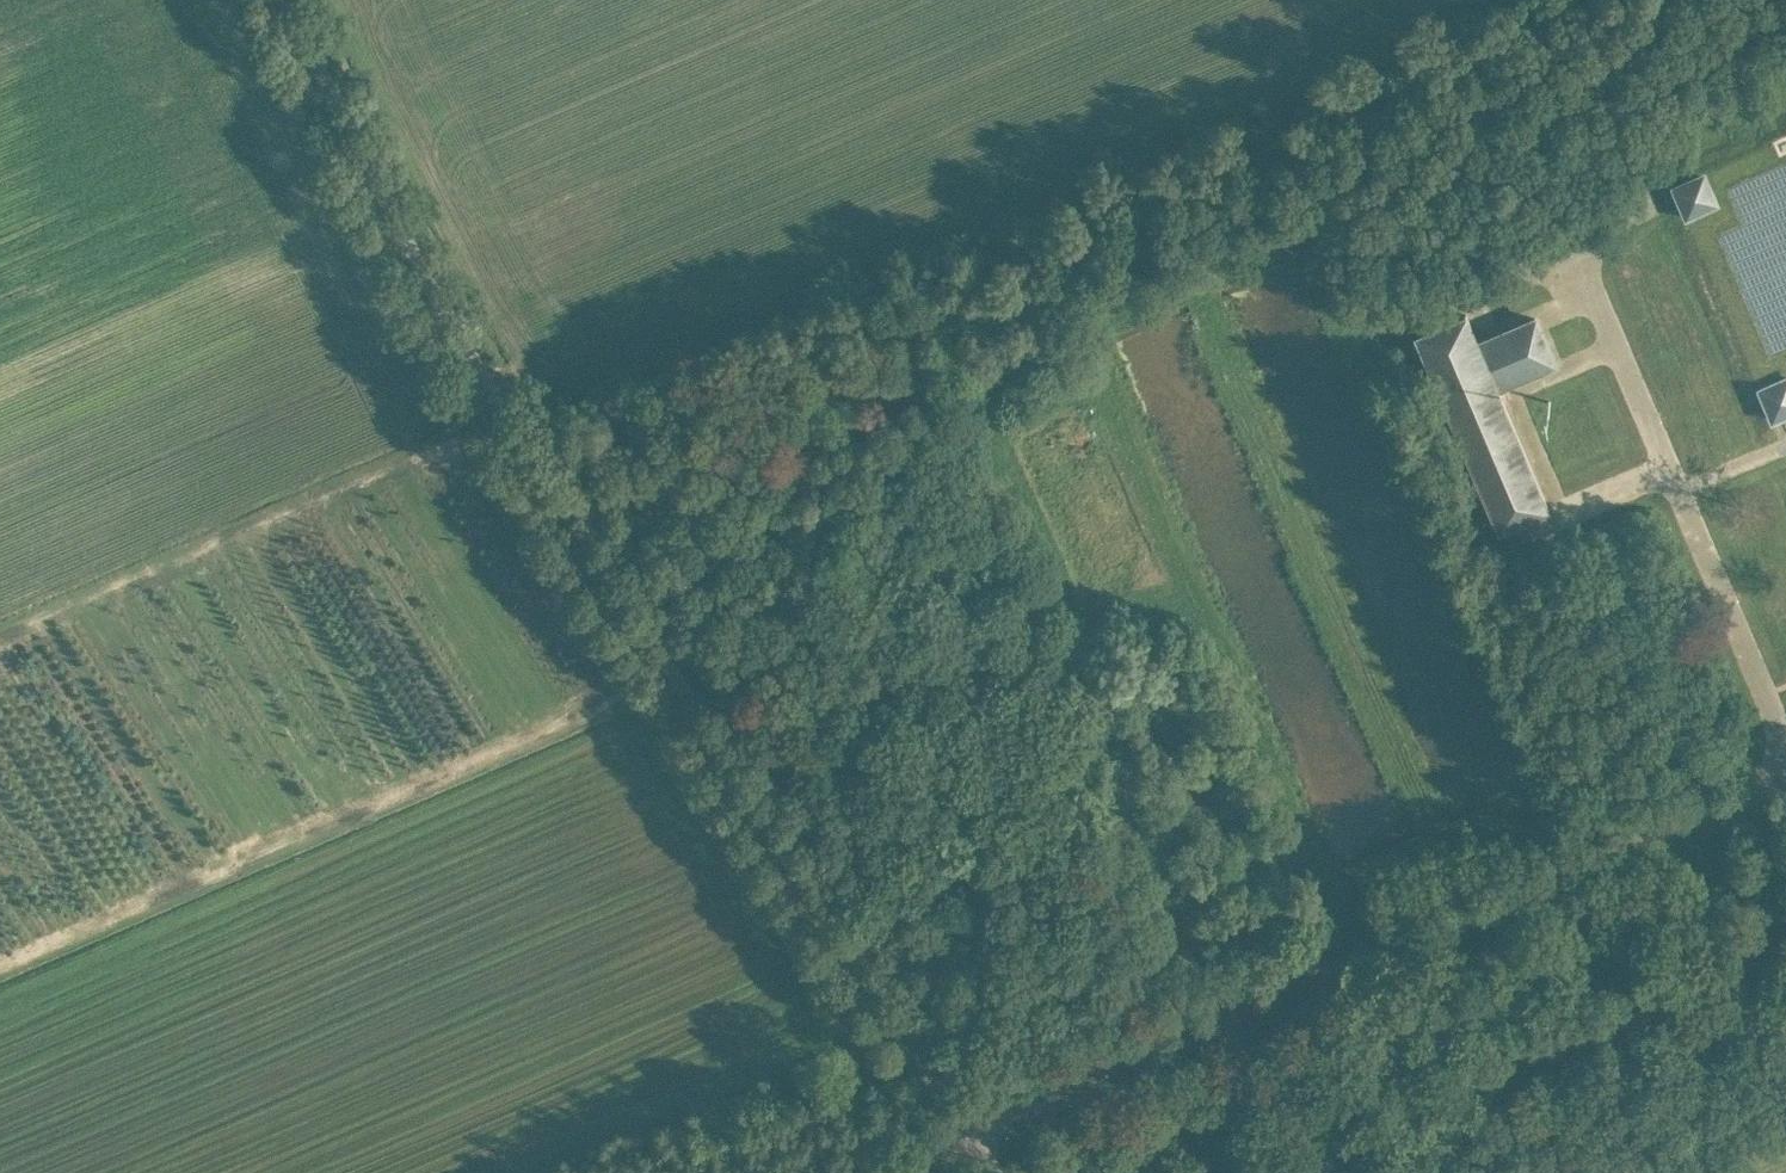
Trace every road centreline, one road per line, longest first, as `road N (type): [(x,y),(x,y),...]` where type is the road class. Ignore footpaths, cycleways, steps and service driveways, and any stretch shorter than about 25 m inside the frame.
road 1 (unclassified): [(996,1172),(419,282),(278,0)]

